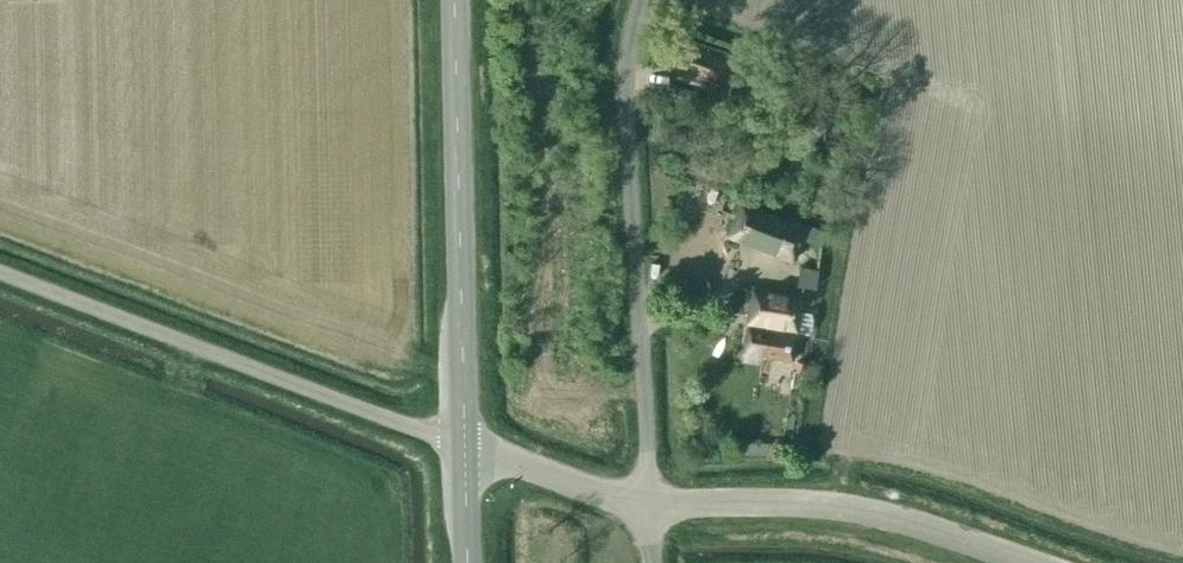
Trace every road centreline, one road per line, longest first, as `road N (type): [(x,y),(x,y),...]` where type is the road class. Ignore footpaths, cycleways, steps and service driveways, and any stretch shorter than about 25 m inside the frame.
road 1 (unclassified): [(647,503),(630,183),(630,52),(641,0)]
road 2 (unclassified): [(464,447),(0,271)]
road 3 (secondary): [(464,447),(453,0)]
road 4 (unclassified): [(1026,562),(840,506),(647,503)]
road 5 (unclassified): [(647,503),(464,447)]

